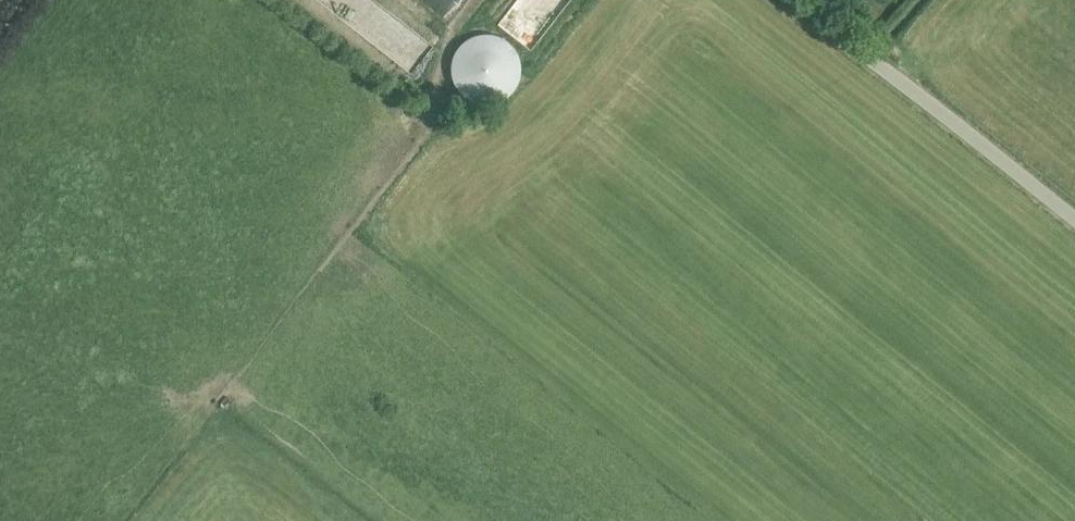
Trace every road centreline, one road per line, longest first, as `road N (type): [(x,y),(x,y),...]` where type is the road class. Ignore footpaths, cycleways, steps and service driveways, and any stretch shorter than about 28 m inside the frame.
road 1 (unclassified): [(1074,217),(801,0)]

